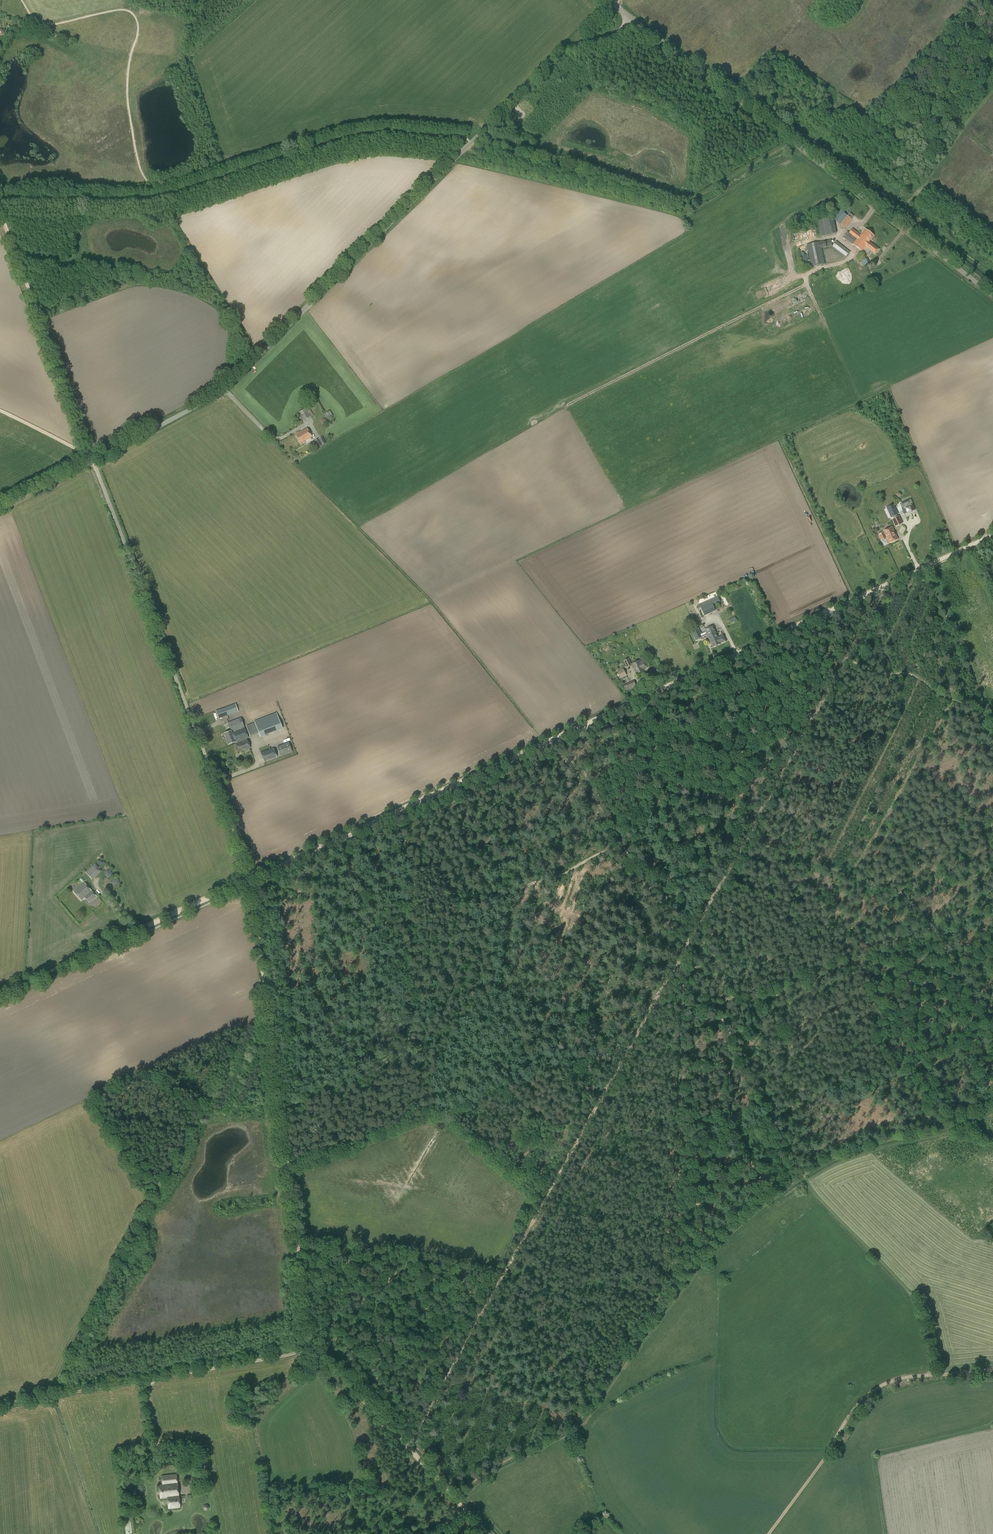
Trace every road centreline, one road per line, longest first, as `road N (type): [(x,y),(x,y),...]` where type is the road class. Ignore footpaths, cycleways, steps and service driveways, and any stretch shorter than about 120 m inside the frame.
road 1 (track): [(144,929),(992,536)]
road 2 (unclassified): [(93,460),(224,391),(563,51),(613,37),(632,19)]
road 3 (track): [(676,964),(407,1449)]
road 4 (track): [(311,1342),(250,880)]
road 5 (tertiary): [(992,295),(632,19)]
road 6 (unclassified): [(250,880),(93,460)]
road 7 (track): [(883,589),(676,964)]
road 8 (track): [(676,964),(686,1017),(718,1008),(803,1173),(829,1157),(937,1129)]
road 9 (track): [(746,843),(903,896),(992,1033)]
road 10 (track): [(0,1404),(280,1356),(311,1342)]
road 11 (track): [(992,1371),(879,1389),(768,1533)]
road 12 (track): [(686,1017),(671,1294)]
road 13 (unclassified): [(93,460),(0,214)]
road 14 (track): [(803,1173),(913,1299),(935,1374)]
road 15 (track): [(691,937),(560,735)]
road 16 (unclassified): [(0,993),(144,929)]
road 17 (track): [(407,1449),(311,1342)]

